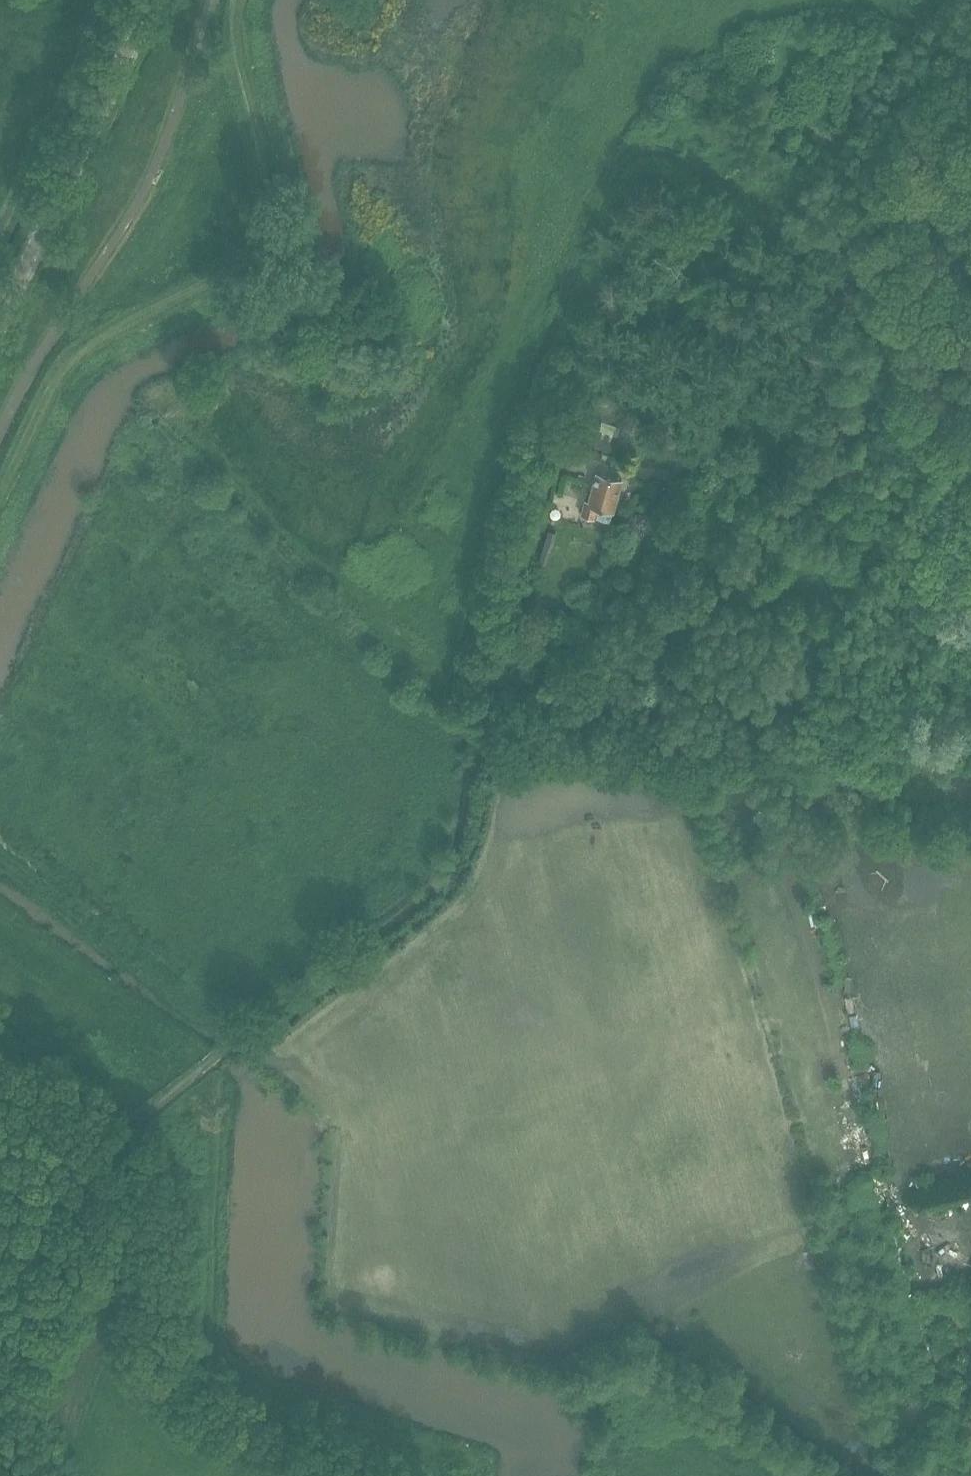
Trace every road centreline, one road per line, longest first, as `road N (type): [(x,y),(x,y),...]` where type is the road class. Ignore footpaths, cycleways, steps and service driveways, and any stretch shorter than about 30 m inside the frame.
road 1 (track): [(937,1383),(789,846),(749,792),(665,770),(478,752)]
road 2 (unclassified): [(970,458),(891,343),(853,257),(970,52)]
road 3 (track): [(478,752),(458,840),(426,899),(206,1067)]
road 4 (tertiary): [(153,0),(0,320)]

